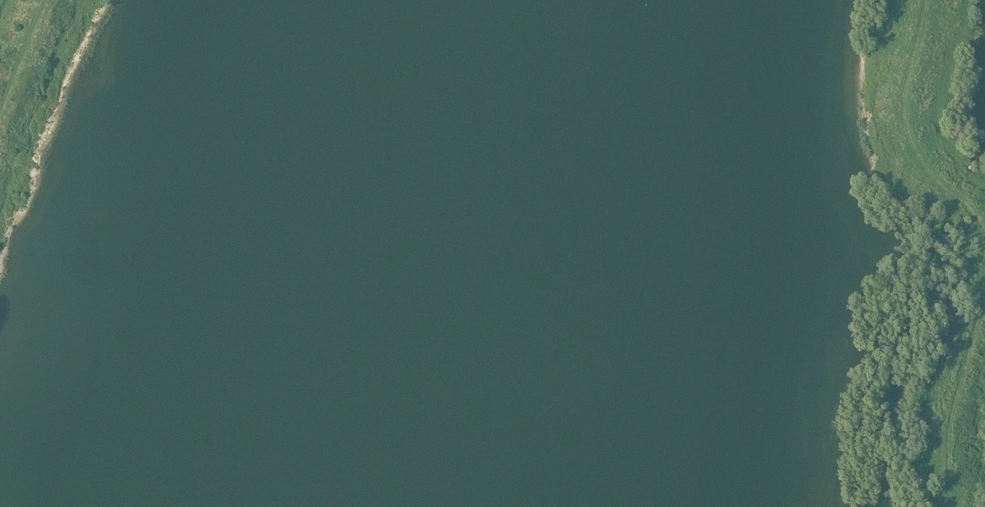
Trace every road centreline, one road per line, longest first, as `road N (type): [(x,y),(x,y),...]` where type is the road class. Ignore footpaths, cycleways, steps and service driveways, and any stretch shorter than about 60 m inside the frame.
road 1 (track): [(48,0),(0,111)]

